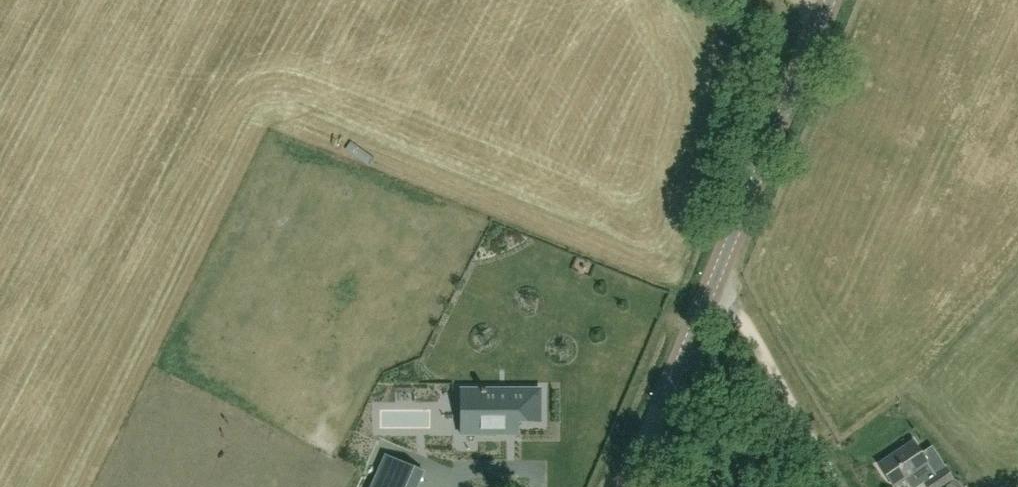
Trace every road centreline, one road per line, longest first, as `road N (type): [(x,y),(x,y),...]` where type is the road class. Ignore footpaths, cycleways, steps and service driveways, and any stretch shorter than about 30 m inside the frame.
road 1 (tertiary): [(630,486),(827,7)]
road 2 (track): [(838,486),(742,317),(711,293)]

